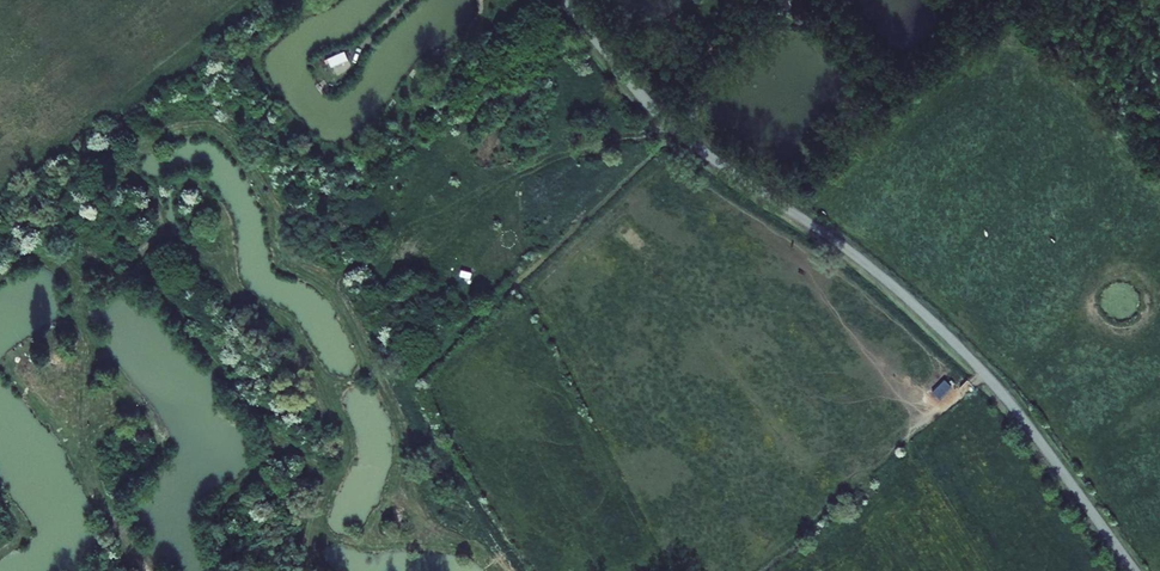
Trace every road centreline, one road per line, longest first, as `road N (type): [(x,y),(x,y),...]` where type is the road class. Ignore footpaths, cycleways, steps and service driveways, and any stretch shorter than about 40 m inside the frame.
road 1 (track): [(562,0),(681,141),(823,229),(998,389),(1137,570)]

